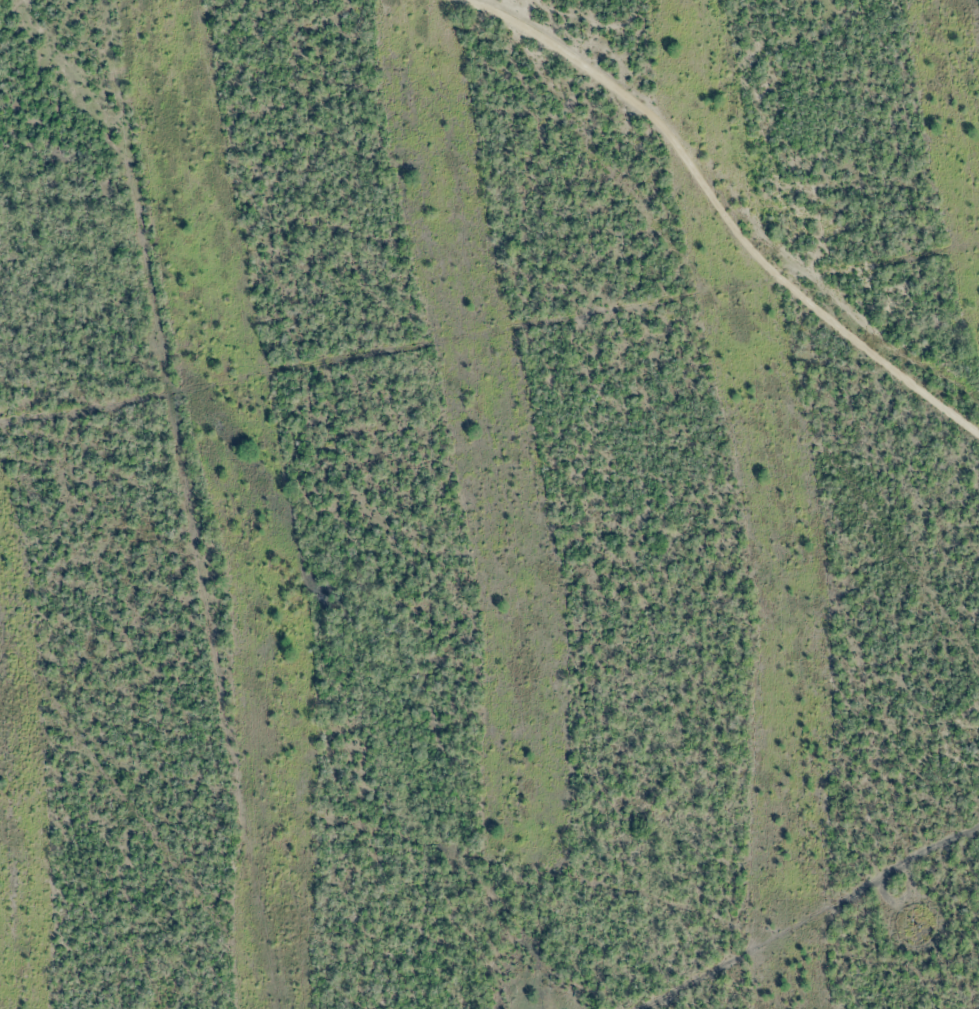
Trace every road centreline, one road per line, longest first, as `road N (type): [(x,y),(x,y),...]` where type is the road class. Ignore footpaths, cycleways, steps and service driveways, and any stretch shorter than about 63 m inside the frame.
road 1 (track): [(978,421),(951,391),(825,317),(770,273),(631,94),(545,39),(457,0)]

